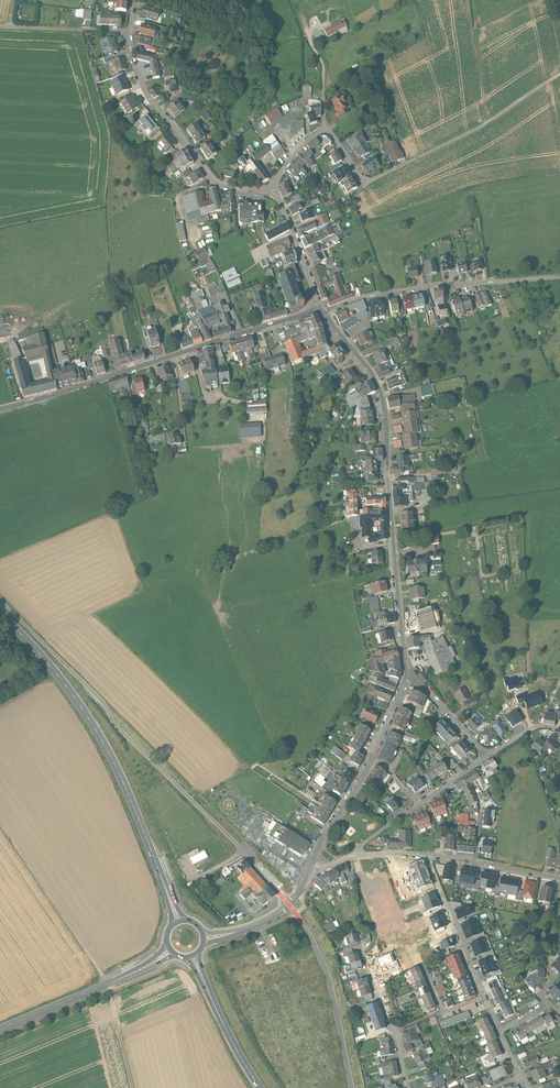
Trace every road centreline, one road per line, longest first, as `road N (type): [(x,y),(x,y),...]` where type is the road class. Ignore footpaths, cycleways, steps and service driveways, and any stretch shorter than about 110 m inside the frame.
road 1 (residential): [(407,664),(380,392),(321,312)]
road 2 (residential): [(321,312),(0,409)]
road 3 (track): [(133,1087),(102,973),(0,821)]
road 4 (secondary): [(179,920),(118,774),(56,674)]
road 5 (residential): [(559,283),(449,283),(321,312)]
road 6 (residential): [(269,188),(235,190),(210,178),(140,82),(129,32)]
road 7 (residential): [(311,865),(372,758),(407,664)]
road 8 (unclassified): [(365,181),(484,124),(559,73)]
road 9 (residential): [(352,1087),(329,977),(289,905)]
road 10 (tertiary): [(0,1029),(170,950)]
road 11 (residential): [(357,855),(486,756)]
road 12 (residential): [(409,1087),(399,1031),(388,1026),(360,946)]
road 13 (residential): [(424,856),(484,996)]
road 14 (secondary): [(260,1087),(192,956)]
road 15 (residential): [(269,188),(322,130),(365,181)]
road 16 (residential): [(424,856),(559,879)]
road 17 (residential): [(321,312),(287,215),(269,188)]
road 18 (track): [(129,32),(0,27)]
road 19 (residential): [(486,756),(407,664)]

